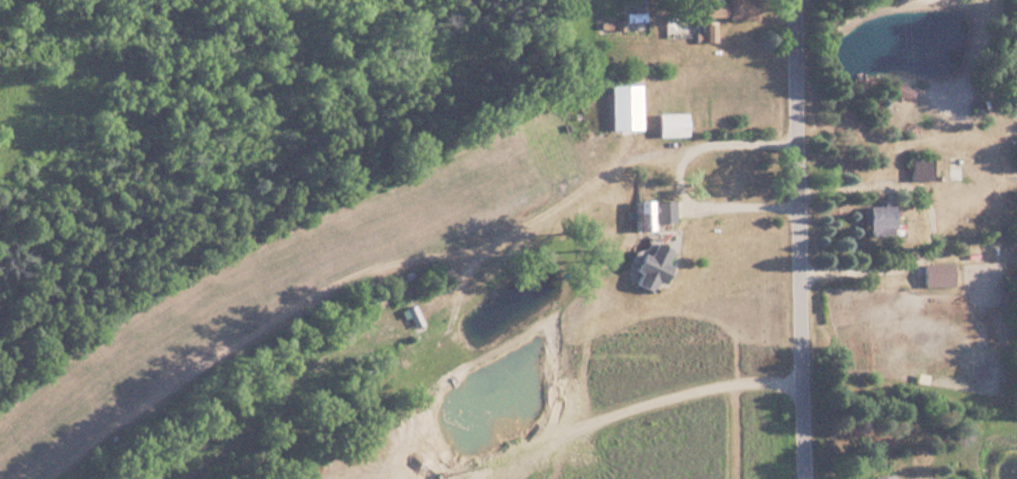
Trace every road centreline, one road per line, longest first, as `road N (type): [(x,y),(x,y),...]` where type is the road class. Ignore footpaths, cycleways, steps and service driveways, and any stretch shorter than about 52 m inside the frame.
road 1 (residential): [(801,478),(790,0)]

